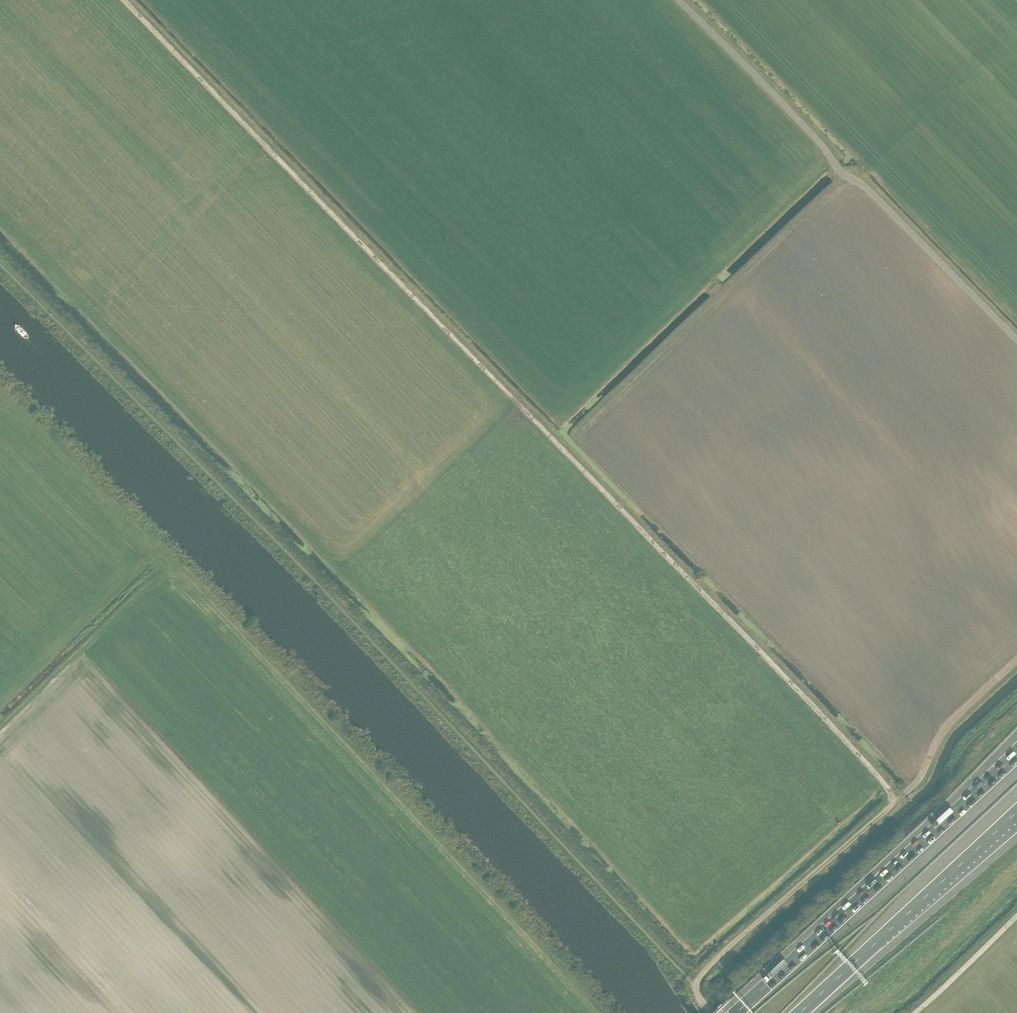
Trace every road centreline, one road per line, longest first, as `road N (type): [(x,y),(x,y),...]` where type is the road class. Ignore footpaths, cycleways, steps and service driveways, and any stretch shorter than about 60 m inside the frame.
road 1 (motorway): [(1016,754),(737,1012)]
road 2 (motorway): [(800,1012),(1016,813)]
road 3 (track): [(101,634),(0,729)]

